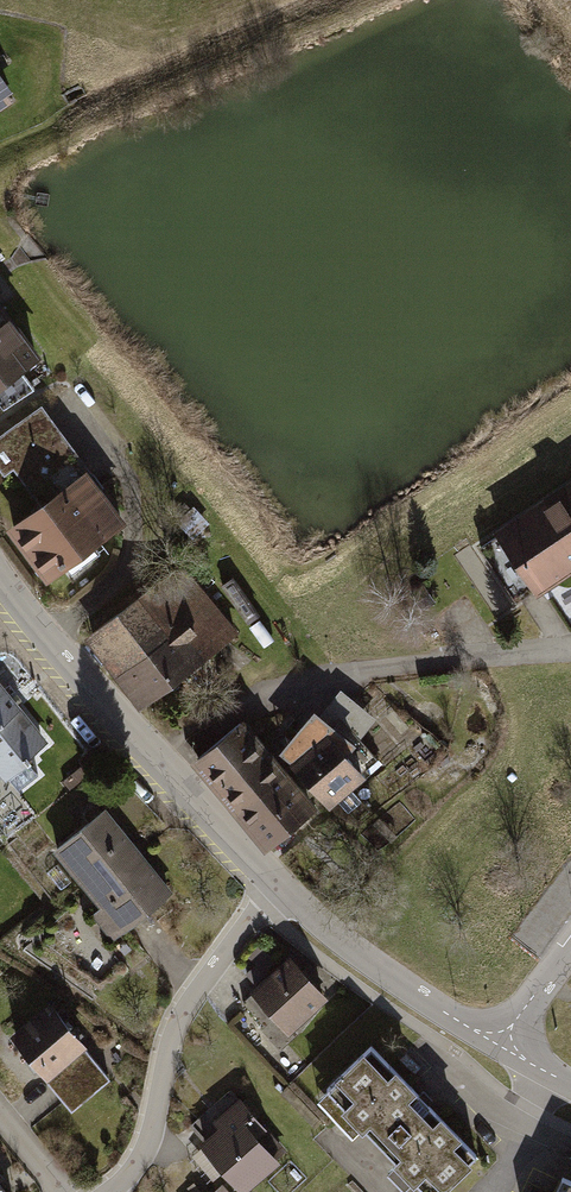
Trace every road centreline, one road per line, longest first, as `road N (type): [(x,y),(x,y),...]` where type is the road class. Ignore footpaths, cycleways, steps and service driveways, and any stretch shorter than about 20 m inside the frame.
road 1 (residential): [(0,577),(101,697),(285,885)]
road 2 (residential): [(111,1191),(146,1152),(183,1015),(231,942),(285,885)]
road 3 (residential): [(285,885),(350,946),(497,1044)]
road 4 (residential): [(497,1044),(570,944)]

